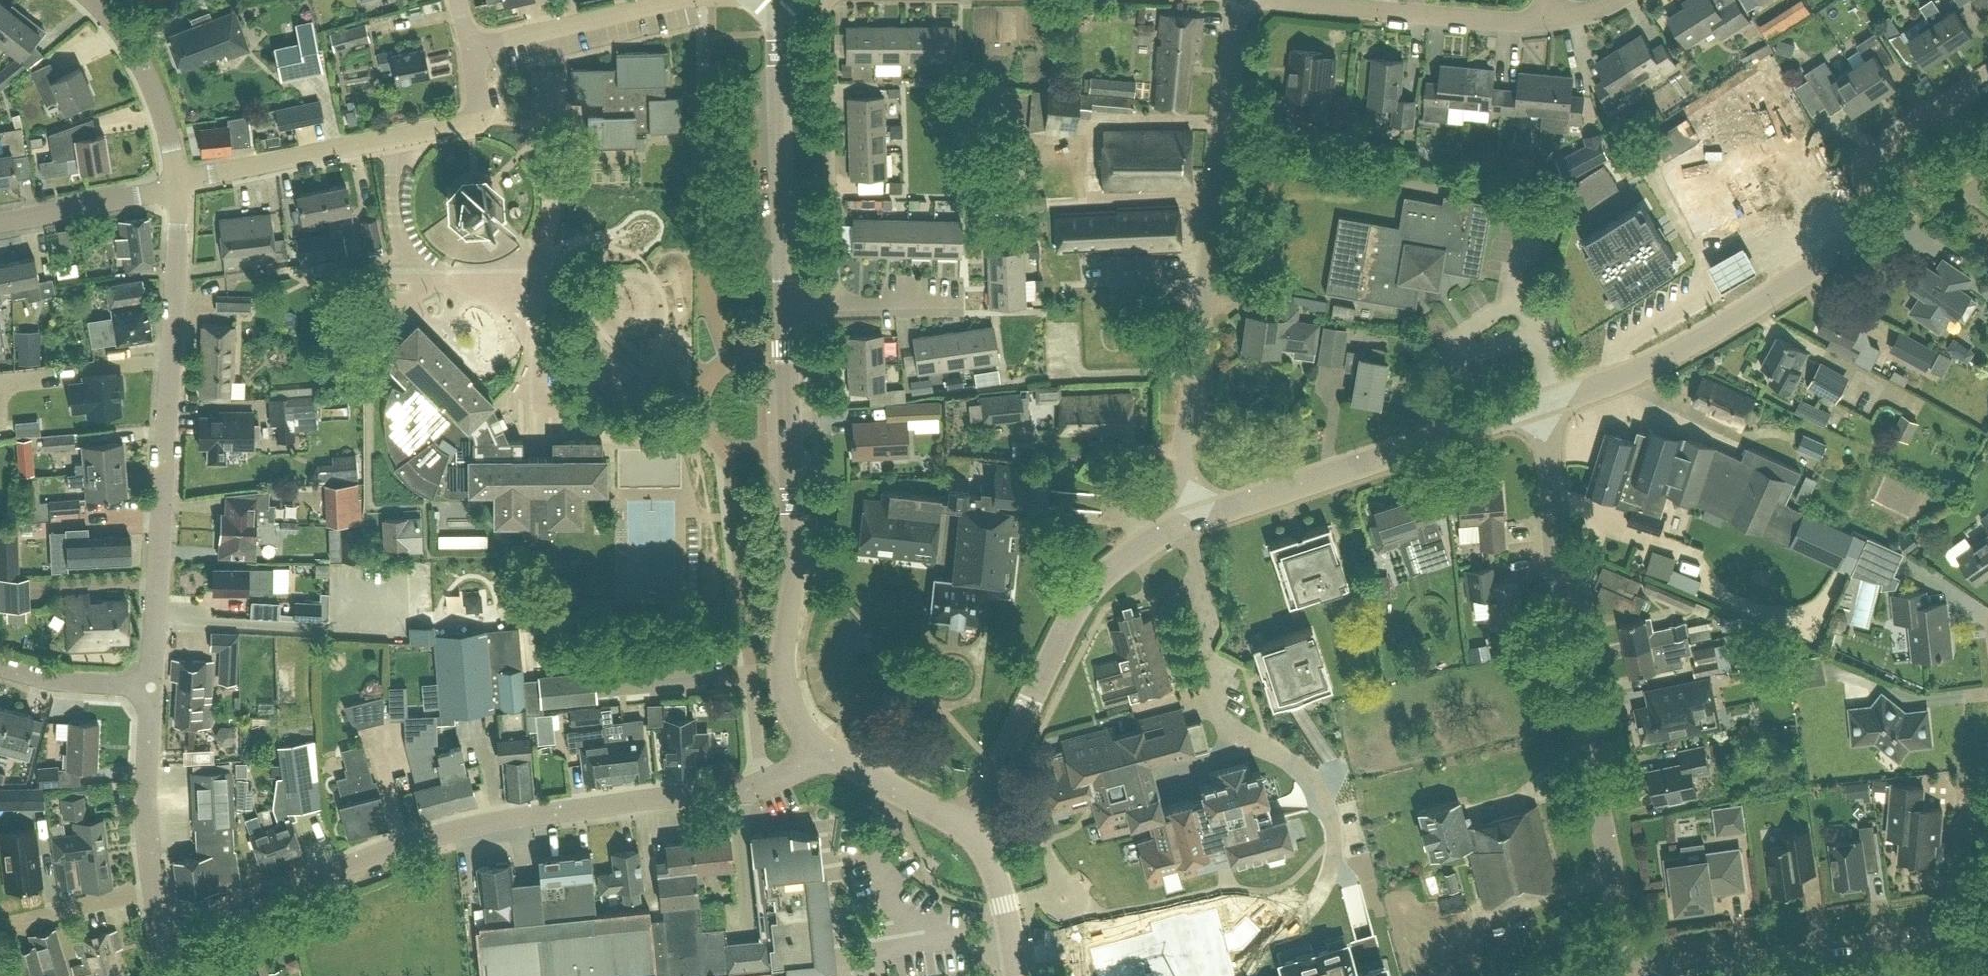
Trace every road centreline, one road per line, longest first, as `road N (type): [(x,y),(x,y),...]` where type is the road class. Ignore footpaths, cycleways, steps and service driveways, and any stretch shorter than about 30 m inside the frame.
road 1 (tertiary): [(166,935),(424,835),(502,816),(765,783),(822,745)]
road 2 (tertiary): [(1632,975),(1564,613),(1538,409)]
road 3 (residential): [(1190,516),(1184,478),(1237,0)]
road 4 (residential): [(156,684),(178,183)]
road 5 (secondary): [(822,745),(792,717),(782,678),(795,572),(787,311)]
road 6 (residential): [(1327,878),(1332,817),(1307,772),(1223,730),(1201,648),(1215,622),(1190,516)]
road 7 (tertiary): [(1538,409),(1707,334),(1883,224)]
road 8 (tertiary): [(961,821),(1080,604),(1125,555),(1190,516)]
road 9 (residential): [(178,183),(467,118),(475,108),(471,46)]
road 10 (tertiary): [(1190,516),(1538,409)]
road 11 (tertiary): [(1636,975),(1987,931)]
road 12 (secondary): [(787,311),(776,0)]
road 13 (residential): [(836,308),(825,0)]
road 14 (residential): [(1547,13),(1505,26),(1289,0)]
road 15 (residential): [(166,935),(146,799),(156,684)]
road 16 (residential): [(471,46),(694,0)]
road 17 (residential): [(1883,224),(1864,170),(1874,148),(1987,72)]
road 18 (residential): [(178,183),(139,60),(94,0)]
road 19 (residential): [(0,222),(178,183)]
road 20 (secondary): [(1017,975),(992,863),(961,821)]
road 21 (secondary): [(961,821),(822,745)]
road 22 (residential): [(0,668),(88,684),(156,684)]
road 23 (tertiary): [(1883,224),(1987,158)]

